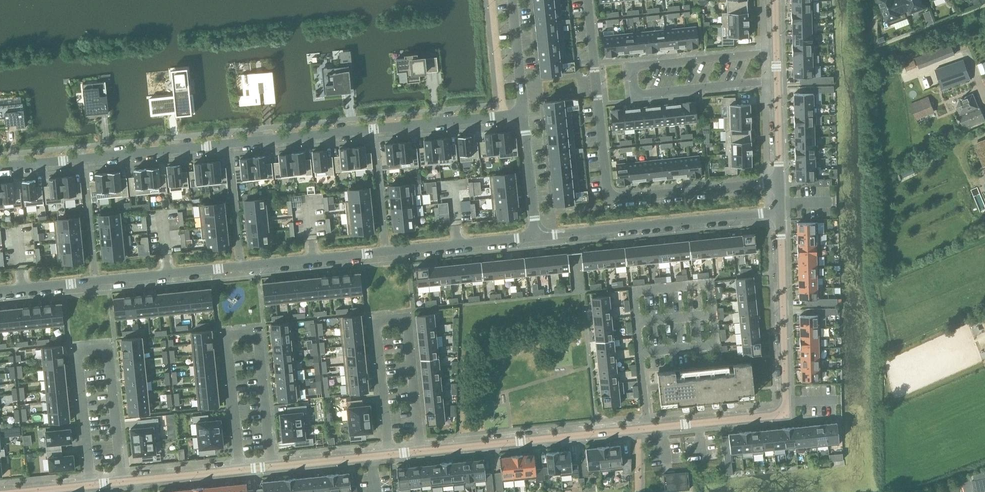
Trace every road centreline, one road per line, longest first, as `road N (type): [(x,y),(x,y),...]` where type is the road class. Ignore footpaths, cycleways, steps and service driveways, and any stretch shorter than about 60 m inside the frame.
road 1 (residential): [(540,238),(0,290)]
road 2 (residential): [(0,167),(526,114)]
road 3 (residential): [(782,184),(610,199),(589,0)]
road 4 (residential): [(782,214),(785,405),(772,417),(651,427)]
road 5 (residential): [(778,53),(633,67),(636,94),(778,80)]
road 6 (residential): [(426,449),(410,318),(375,322),(390,452)]
road 7 (residential): [(272,464),(258,335),(227,338),(240,468)]
road 8 (residential): [(121,480),(107,350),(78,353),(90,484)]
road 9 (residential): [(782,214),(540,238)]
road 10 (residential): [(426,449),(637,428)]
road 11 (residential): [(642,353),(635,293),(709,285),(716,346)]
road 12 (residential): [(526,114),(540,238)]

